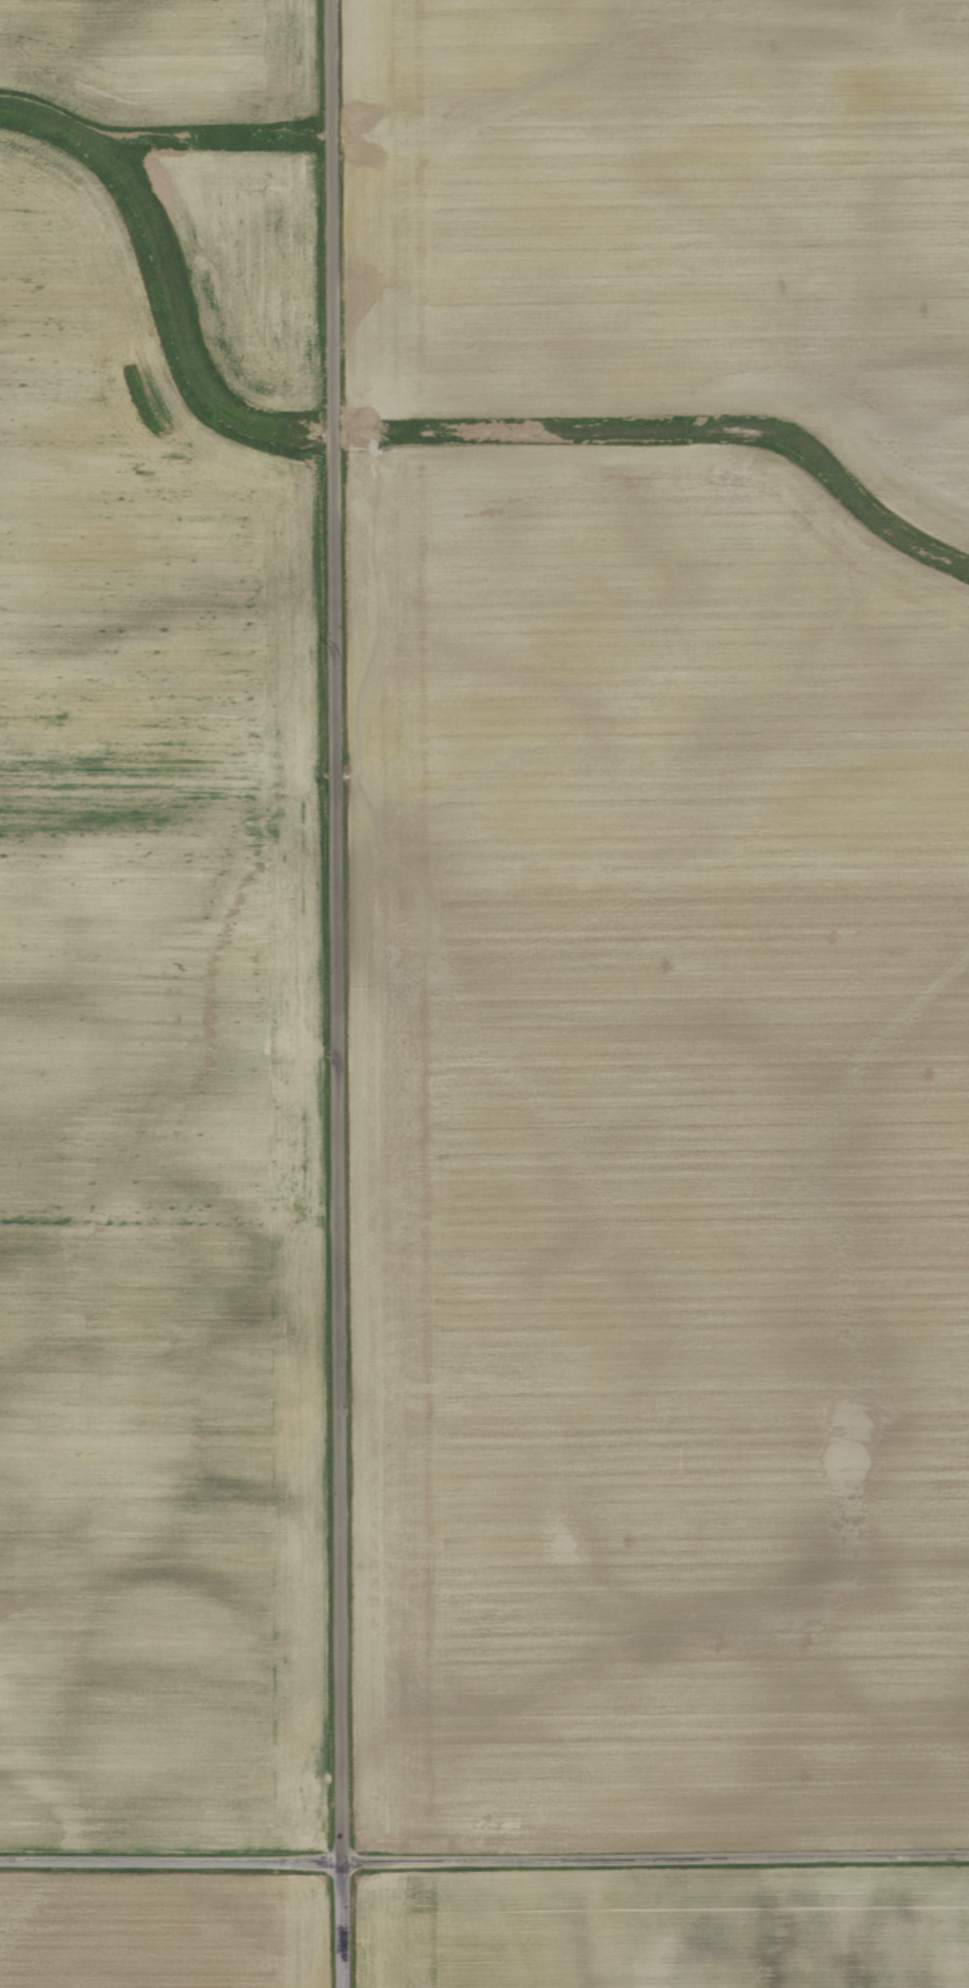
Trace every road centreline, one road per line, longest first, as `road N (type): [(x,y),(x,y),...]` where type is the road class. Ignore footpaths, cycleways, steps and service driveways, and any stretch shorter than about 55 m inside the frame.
road 1 (residential): [(337,1987),(325,0)]
road 2 (residential): [(337,1859),(968,1854)]
road 3 (residential): [(0,1858),(337,1859)]

